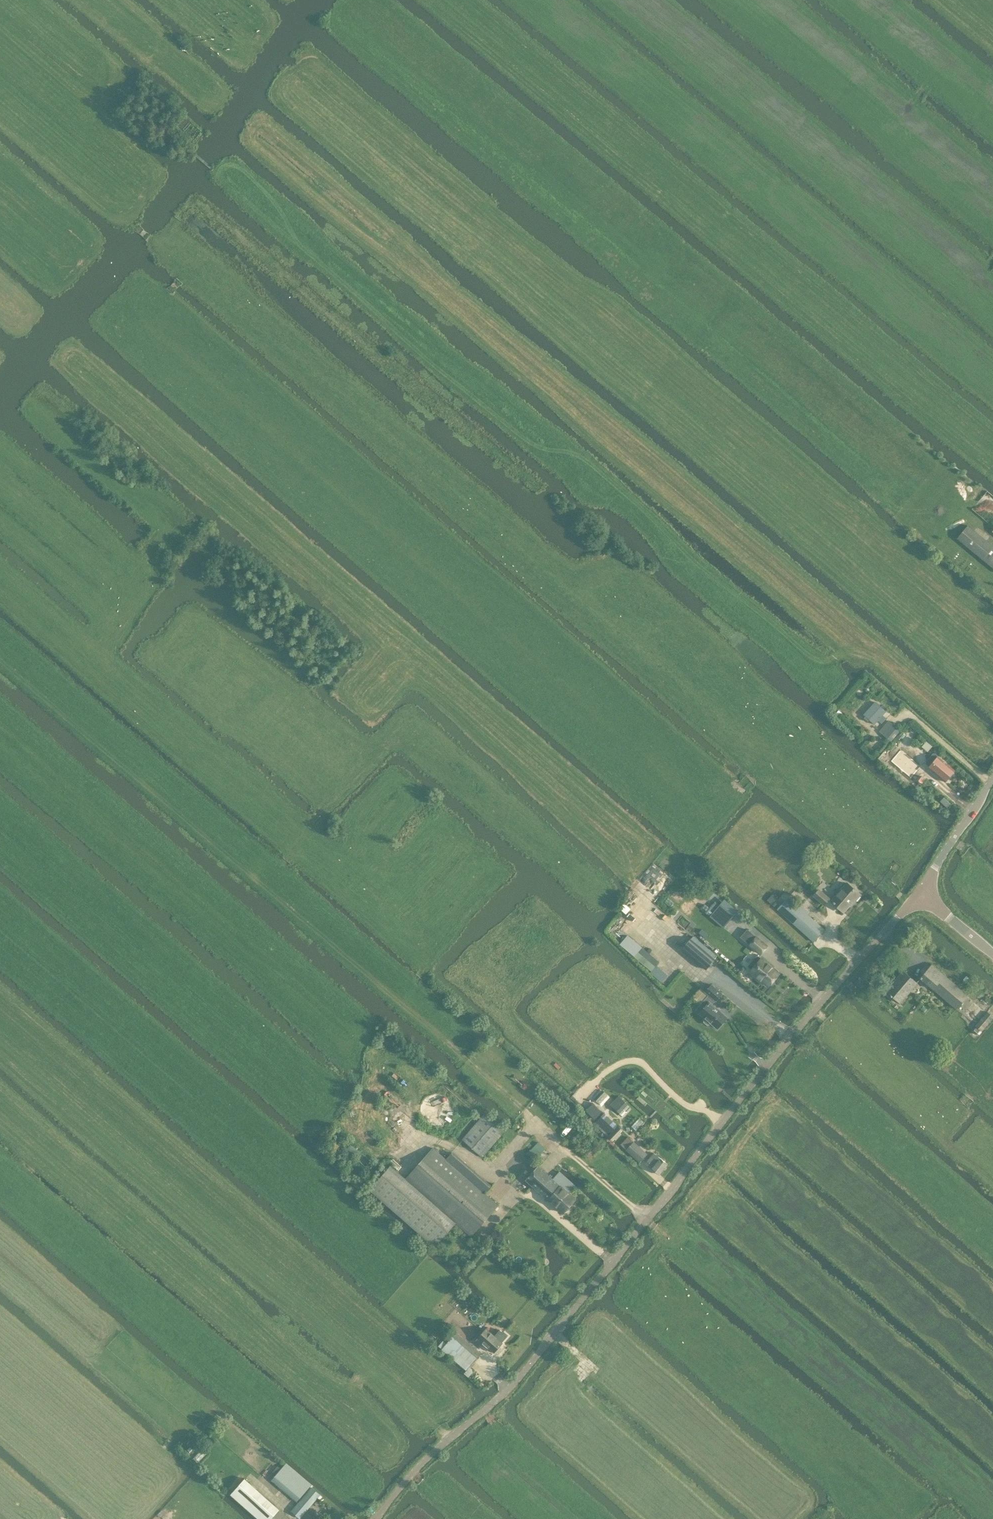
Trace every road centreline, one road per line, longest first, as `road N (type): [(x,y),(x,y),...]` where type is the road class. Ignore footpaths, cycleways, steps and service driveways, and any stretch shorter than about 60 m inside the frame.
road 1 (unclassified): [(369,1518),(397,1480),(514,1381),(767,1062),(921,896)]
road 2 (track): [(0,660),(462,1058)]
road 3 (tertiary): [(921,896),(992,782)]

